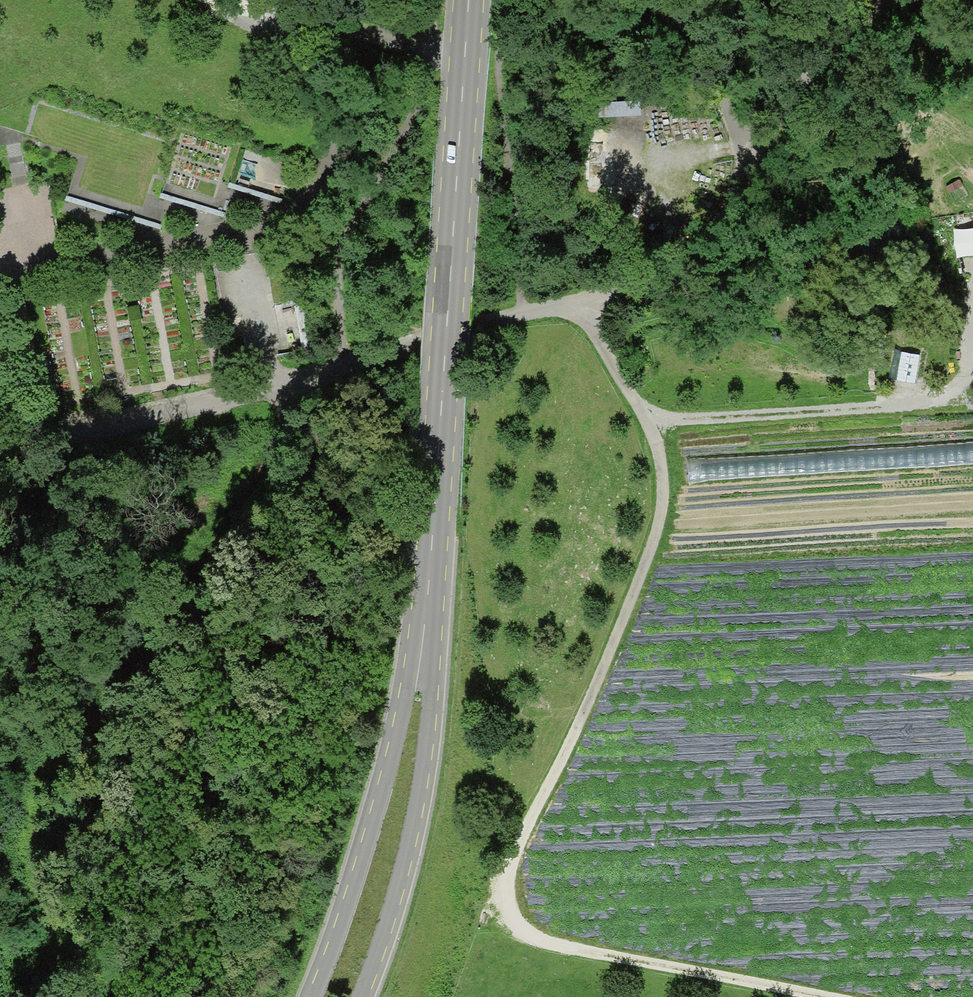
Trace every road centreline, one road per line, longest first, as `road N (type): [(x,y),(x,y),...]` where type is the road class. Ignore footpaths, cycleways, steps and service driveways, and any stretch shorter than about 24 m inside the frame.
road 1 (track): [(822,996),(540,943),(504,910),(513,850),(579,724),(660,514),(663,472),(650,425),(581,301)]
road 2 (tertiary): [(468,0),(429,588)]
road 3 (tertiary): [(429,588),(356,886),(313,996)]
road 4 (tertiary): [(362,996),(383,947),(417,800),(430,700),(429,588)]
road 5 (track): [(433,49),(198,0)]
road 6 (track): [(754,159),(699,251),(642,282),(581,301)]
road 7 (track): [(754,159),(814,71),(891,0)]
road 8 (track): [(655,0),(754,159)]

